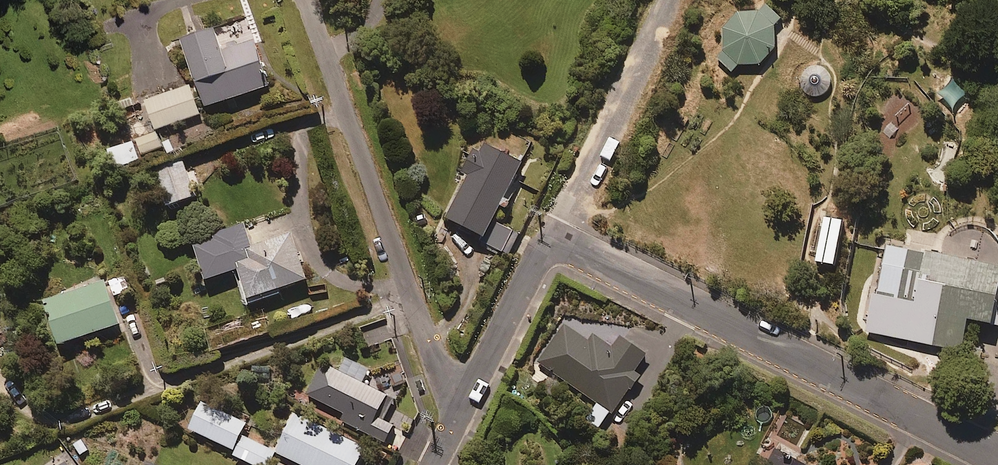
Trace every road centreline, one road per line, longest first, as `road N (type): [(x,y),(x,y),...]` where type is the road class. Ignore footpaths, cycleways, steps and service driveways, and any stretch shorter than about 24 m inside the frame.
road 1 (residential): [(457,422),(548,239),(997,452)]
road 2 (residential): [(319,0),(457,422)]
road 3 (track): [(672,0),(548,239)]

